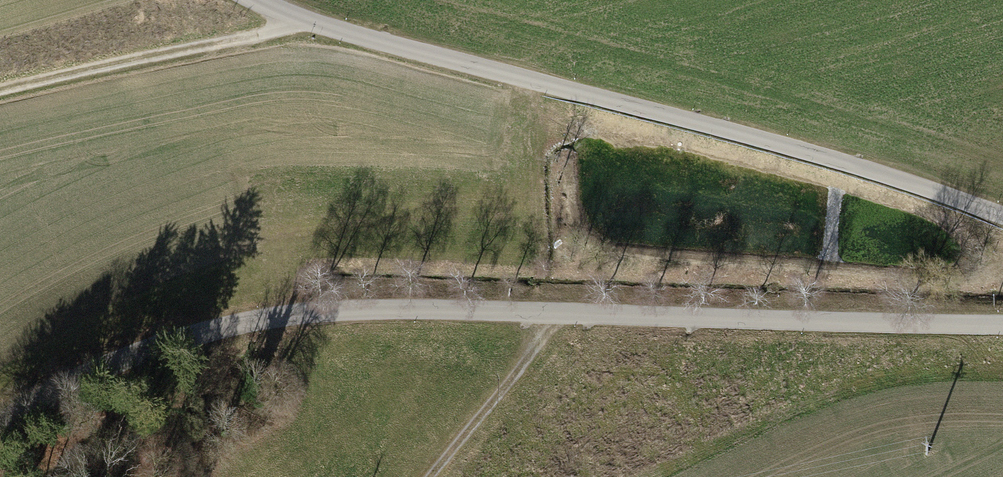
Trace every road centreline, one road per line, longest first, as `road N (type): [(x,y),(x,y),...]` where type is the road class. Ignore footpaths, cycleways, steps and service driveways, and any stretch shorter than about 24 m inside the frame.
road 1 (tertiary): [(1002,330),(565,314),(304,315),(253,322),(174,348),(0,438)]
road 2 (tertiary): [(1002,217),(759,138),(296,19),(255,0)]
road 3 (track): [(296,19),(268,35),(0,89)]
road 4 (track): [(565,314),(432,476)]

